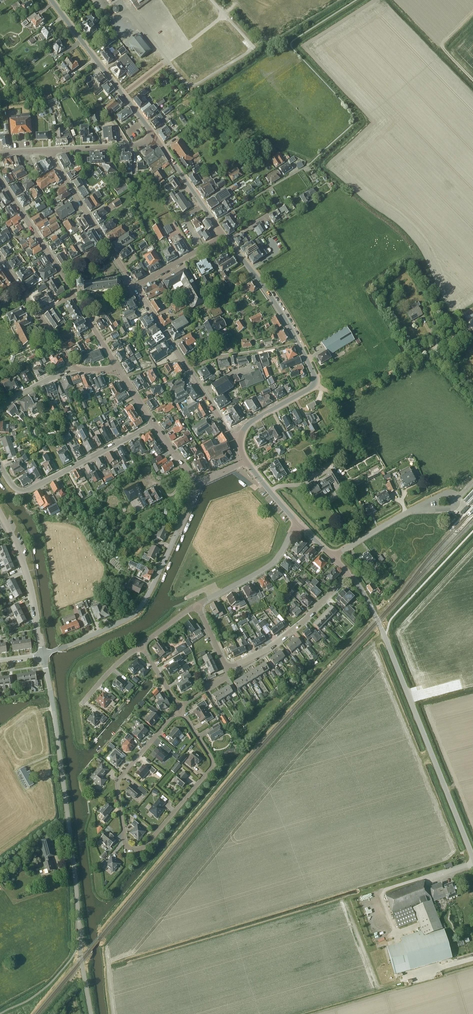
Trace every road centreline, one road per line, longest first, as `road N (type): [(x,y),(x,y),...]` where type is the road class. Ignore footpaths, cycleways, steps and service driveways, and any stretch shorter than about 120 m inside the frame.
road 1 (tertiary): [(91,1013),(43,656)]
road 2 (unclassified): [(472,857),(378,620),(350,574)]
road 3 (residential): [(180,707),(118,780),(126,847),(142,848),(214,764)]
road 4 (unclassified): [(241,438),(252,421),(315,377),(270,295),(224,235)]
road 5 (unclassified): [(43,656),(138,610),(198,486)]
road 6 (residential): [(241,438),(229,433),(135,287)]
road 7 (residential): [(154,424),(27,491),(14,487),(0,465)]
road 8 (tertiary): [(155,136),(53,0)]
road 9 (residential): [(135,287),(47,151)]
road 10 (residential): [(228,666),(273,645),(350,574)]
road 11 (tertiary): [(43,656),(28,577),(0,513)]
road 12 (residential): [(73,295),(0,179)]
road 13 (residential): [(197,605),(274,562),(297,523)]

